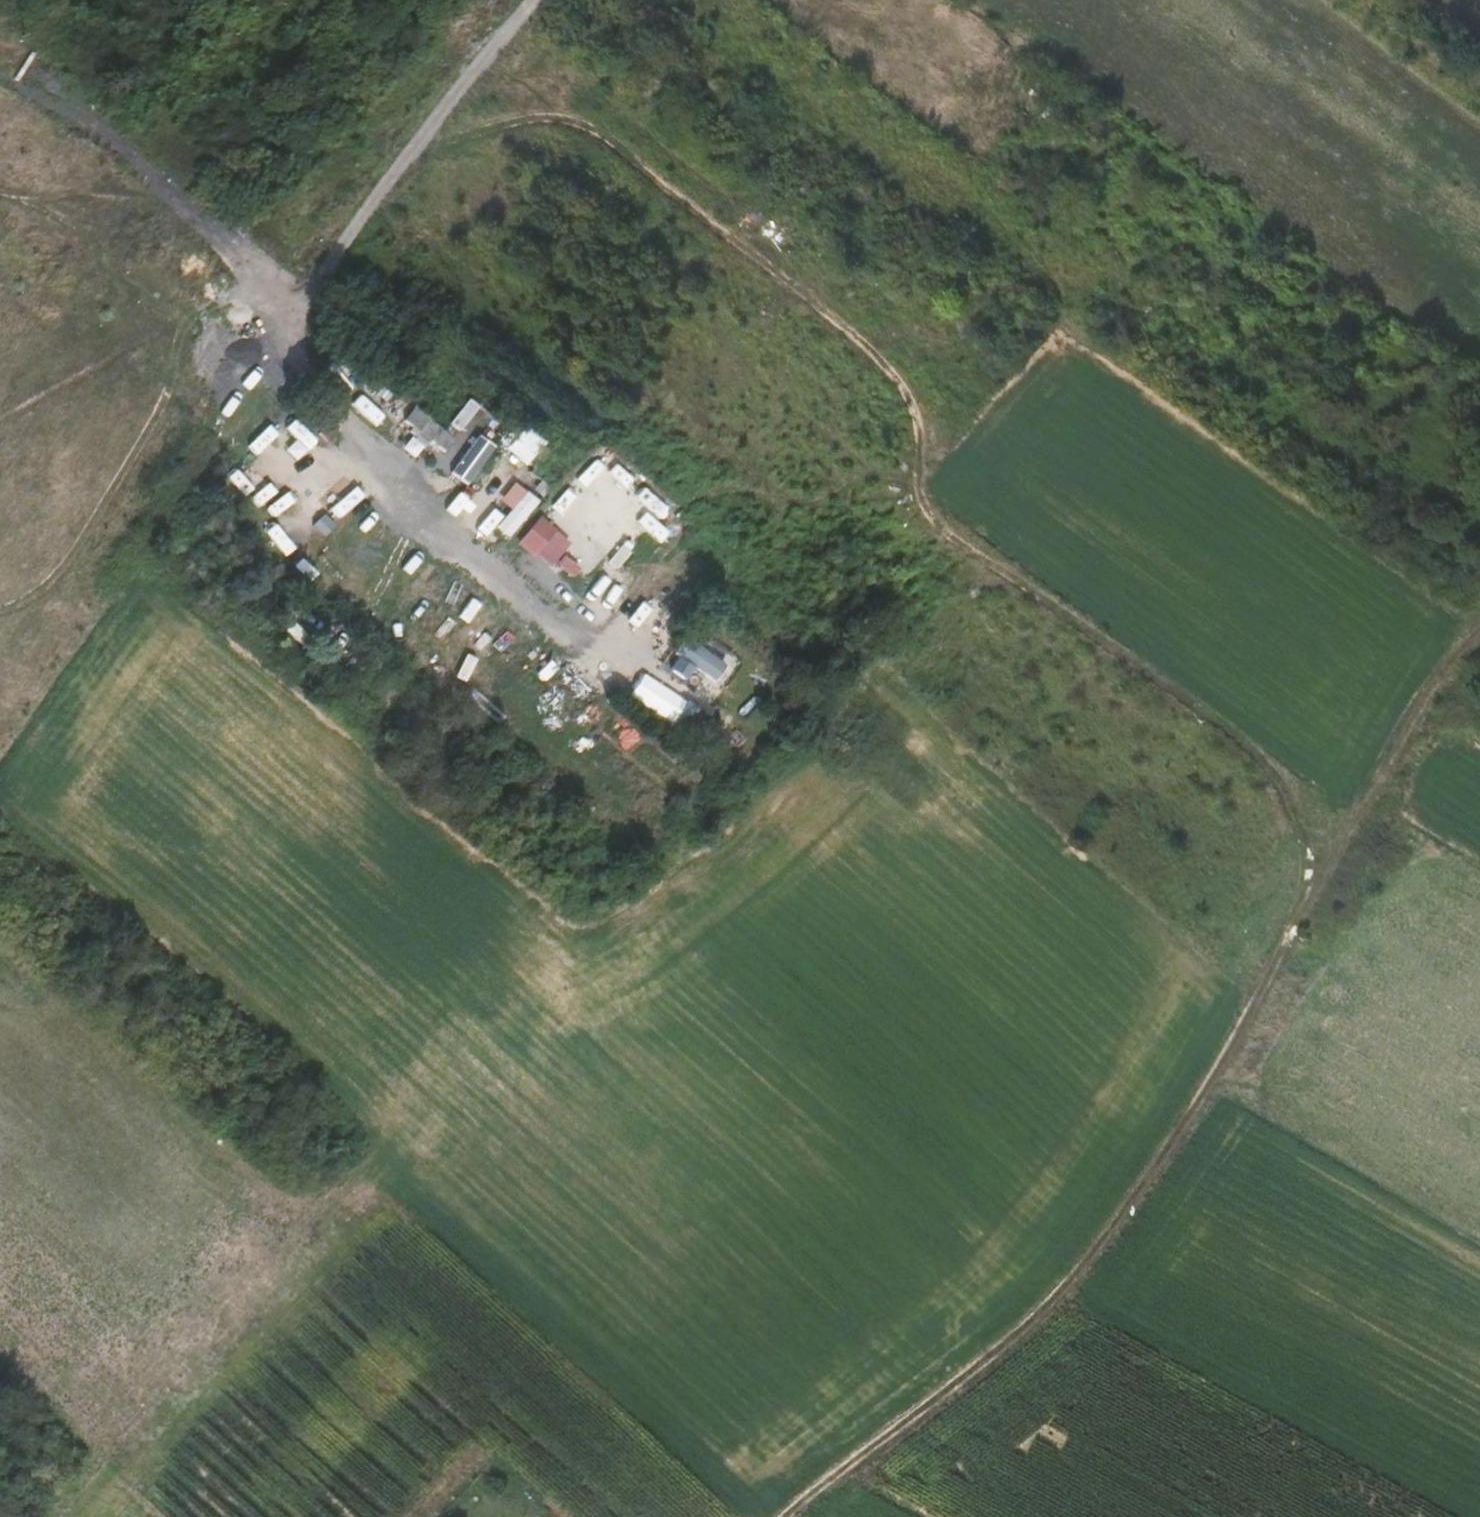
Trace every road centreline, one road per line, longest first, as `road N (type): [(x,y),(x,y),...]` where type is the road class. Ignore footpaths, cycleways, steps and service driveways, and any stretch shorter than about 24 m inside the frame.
road 1 (track): [(1479,654),(1401,736),(1240,1042),(1041,1316),(795,1516)]
road 2 (track): [(542,0),(347,243),(282,351),(0,750)]

